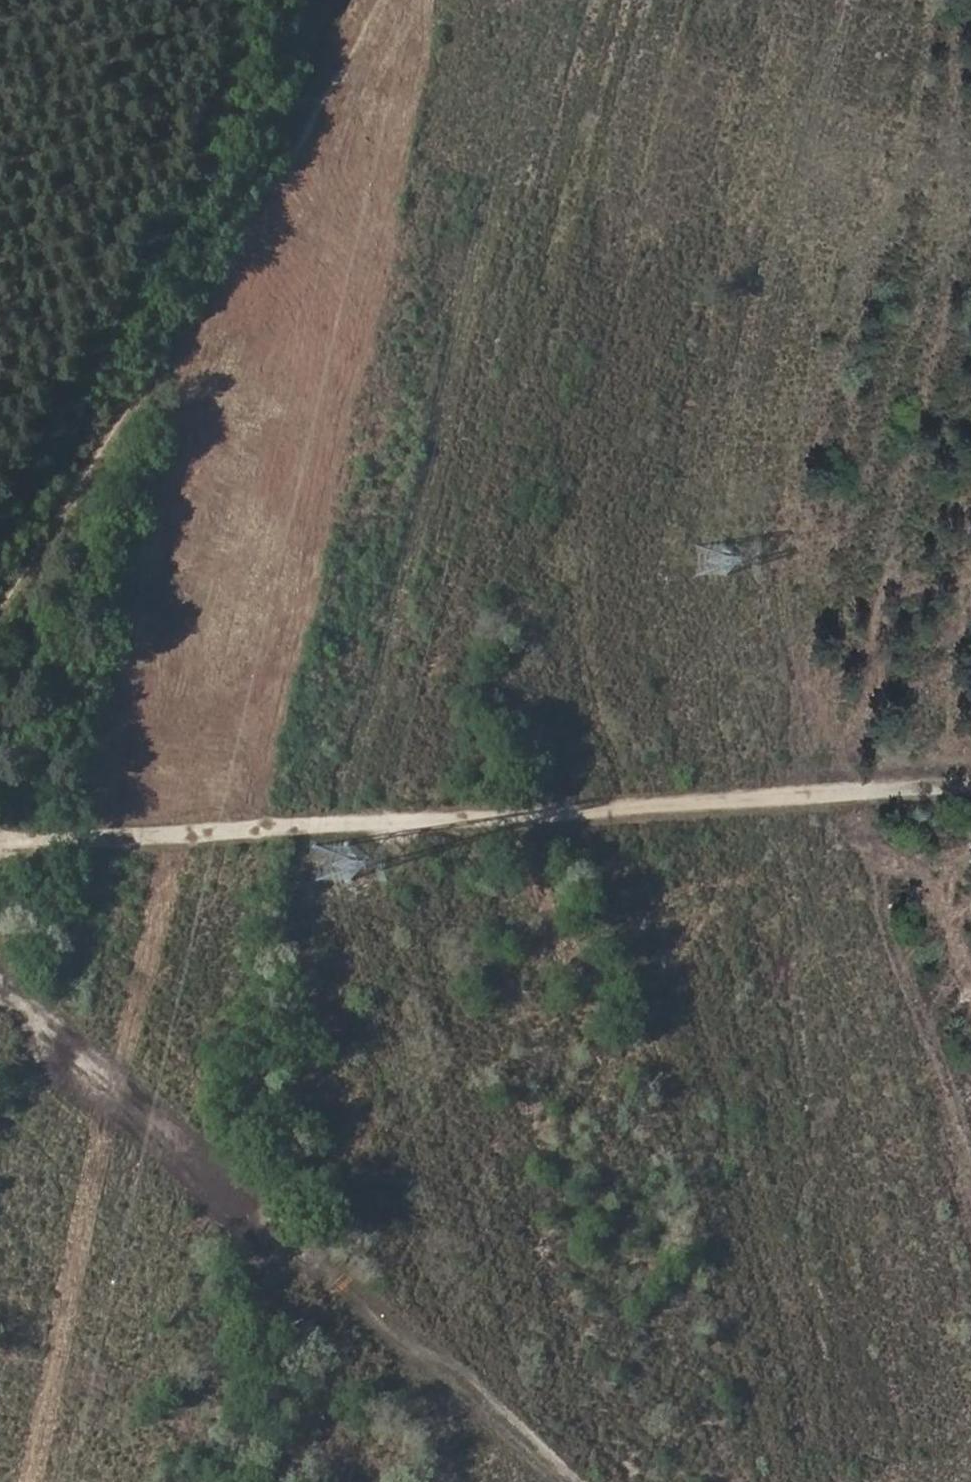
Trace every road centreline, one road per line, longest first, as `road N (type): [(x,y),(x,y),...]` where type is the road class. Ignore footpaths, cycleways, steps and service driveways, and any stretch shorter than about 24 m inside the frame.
road 1 (track): [(970,786),(86,841),(0,838)]

